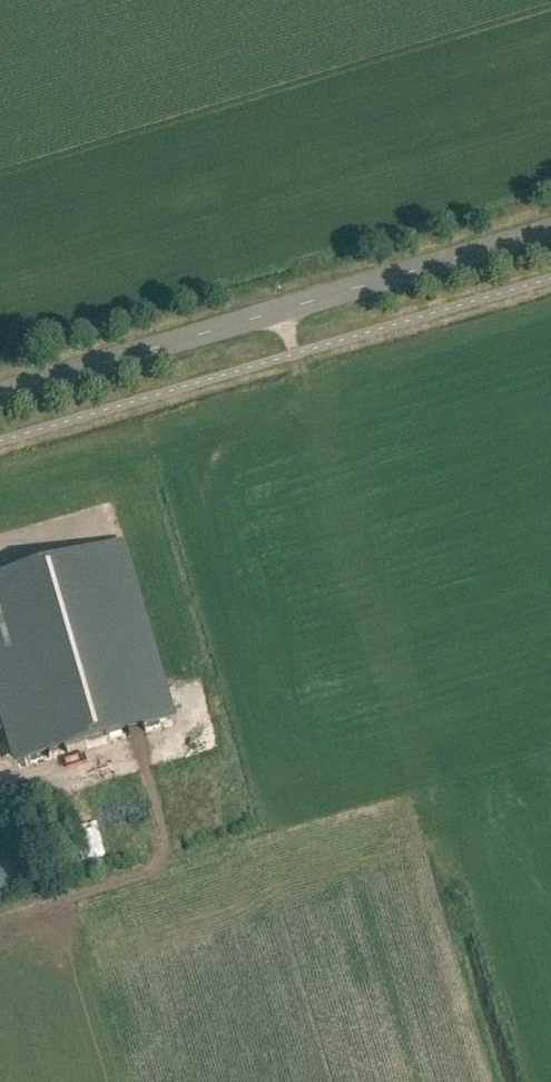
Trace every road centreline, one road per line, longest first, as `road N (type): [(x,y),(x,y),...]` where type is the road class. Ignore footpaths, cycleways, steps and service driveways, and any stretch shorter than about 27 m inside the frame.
road 1 (track): [(0,915),(550,748)]
road 2 (tertiary): [(0,392),(550,230)]
road 3 (track): [(422,787),(388,751),(281,310)]

